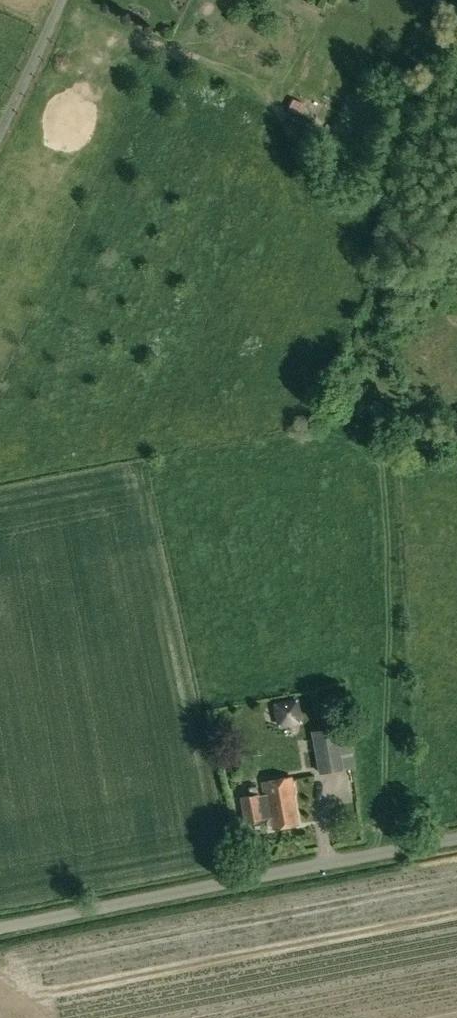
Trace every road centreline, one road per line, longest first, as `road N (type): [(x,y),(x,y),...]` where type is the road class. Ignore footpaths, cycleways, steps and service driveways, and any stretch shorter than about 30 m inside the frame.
road 1 (unclassified): [(456,839),(0,927)]

